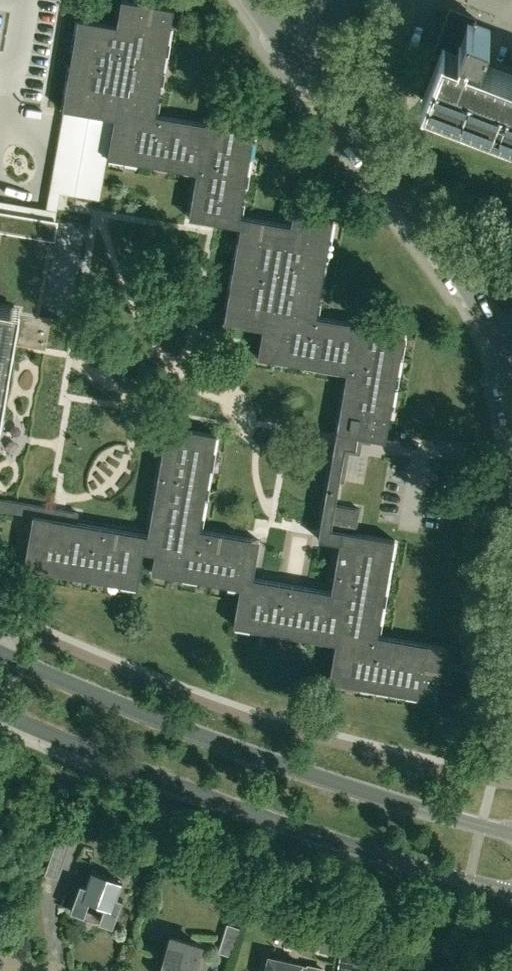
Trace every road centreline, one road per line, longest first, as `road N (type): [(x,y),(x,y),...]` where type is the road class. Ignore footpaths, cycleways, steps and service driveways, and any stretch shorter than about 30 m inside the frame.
road 1 (primary): [(511,834),(265,757),(0,650)]
road 2 (primary): [(0,713),(304,832),(511,890)]
road 3 (unclassified): [(503,342),(444,246),(287,47)]

